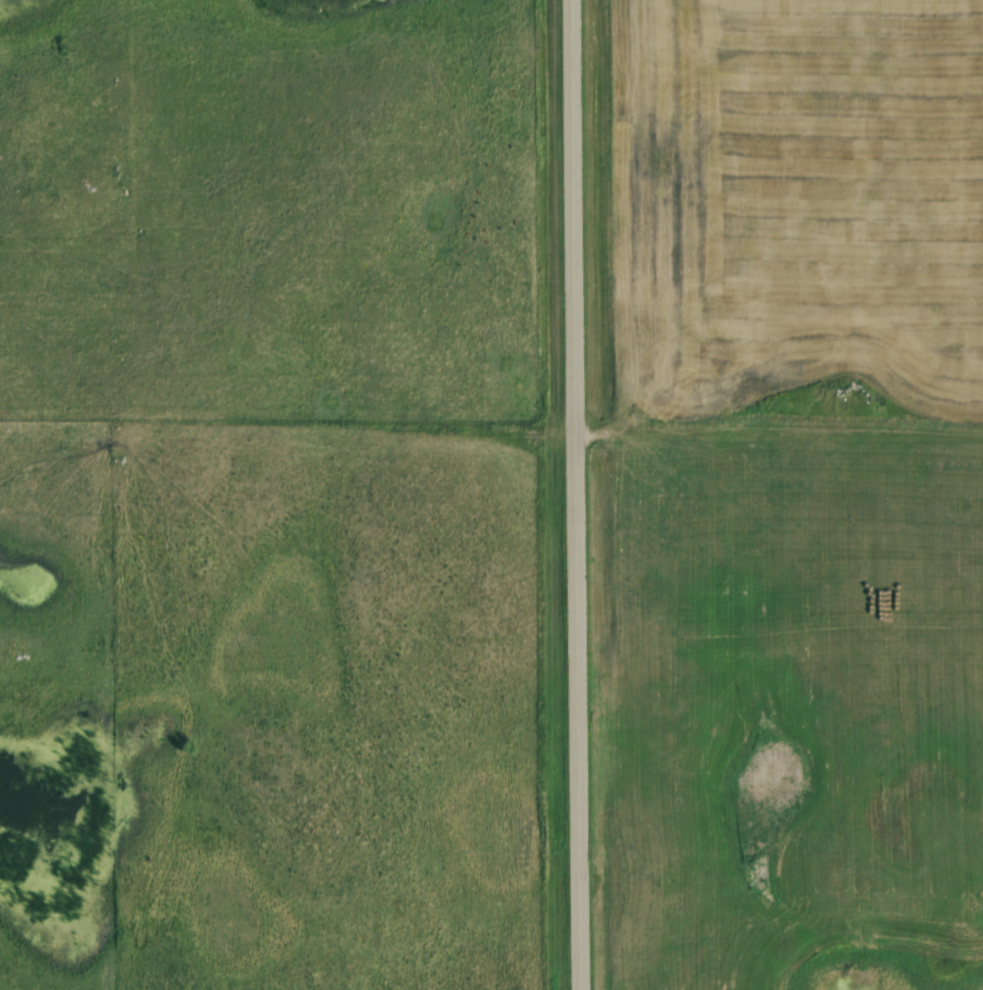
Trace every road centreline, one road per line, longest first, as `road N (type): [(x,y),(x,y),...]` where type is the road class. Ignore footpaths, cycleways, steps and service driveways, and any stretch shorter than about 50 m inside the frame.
road 1 (tertiary): [(590,989),(583,0)]

